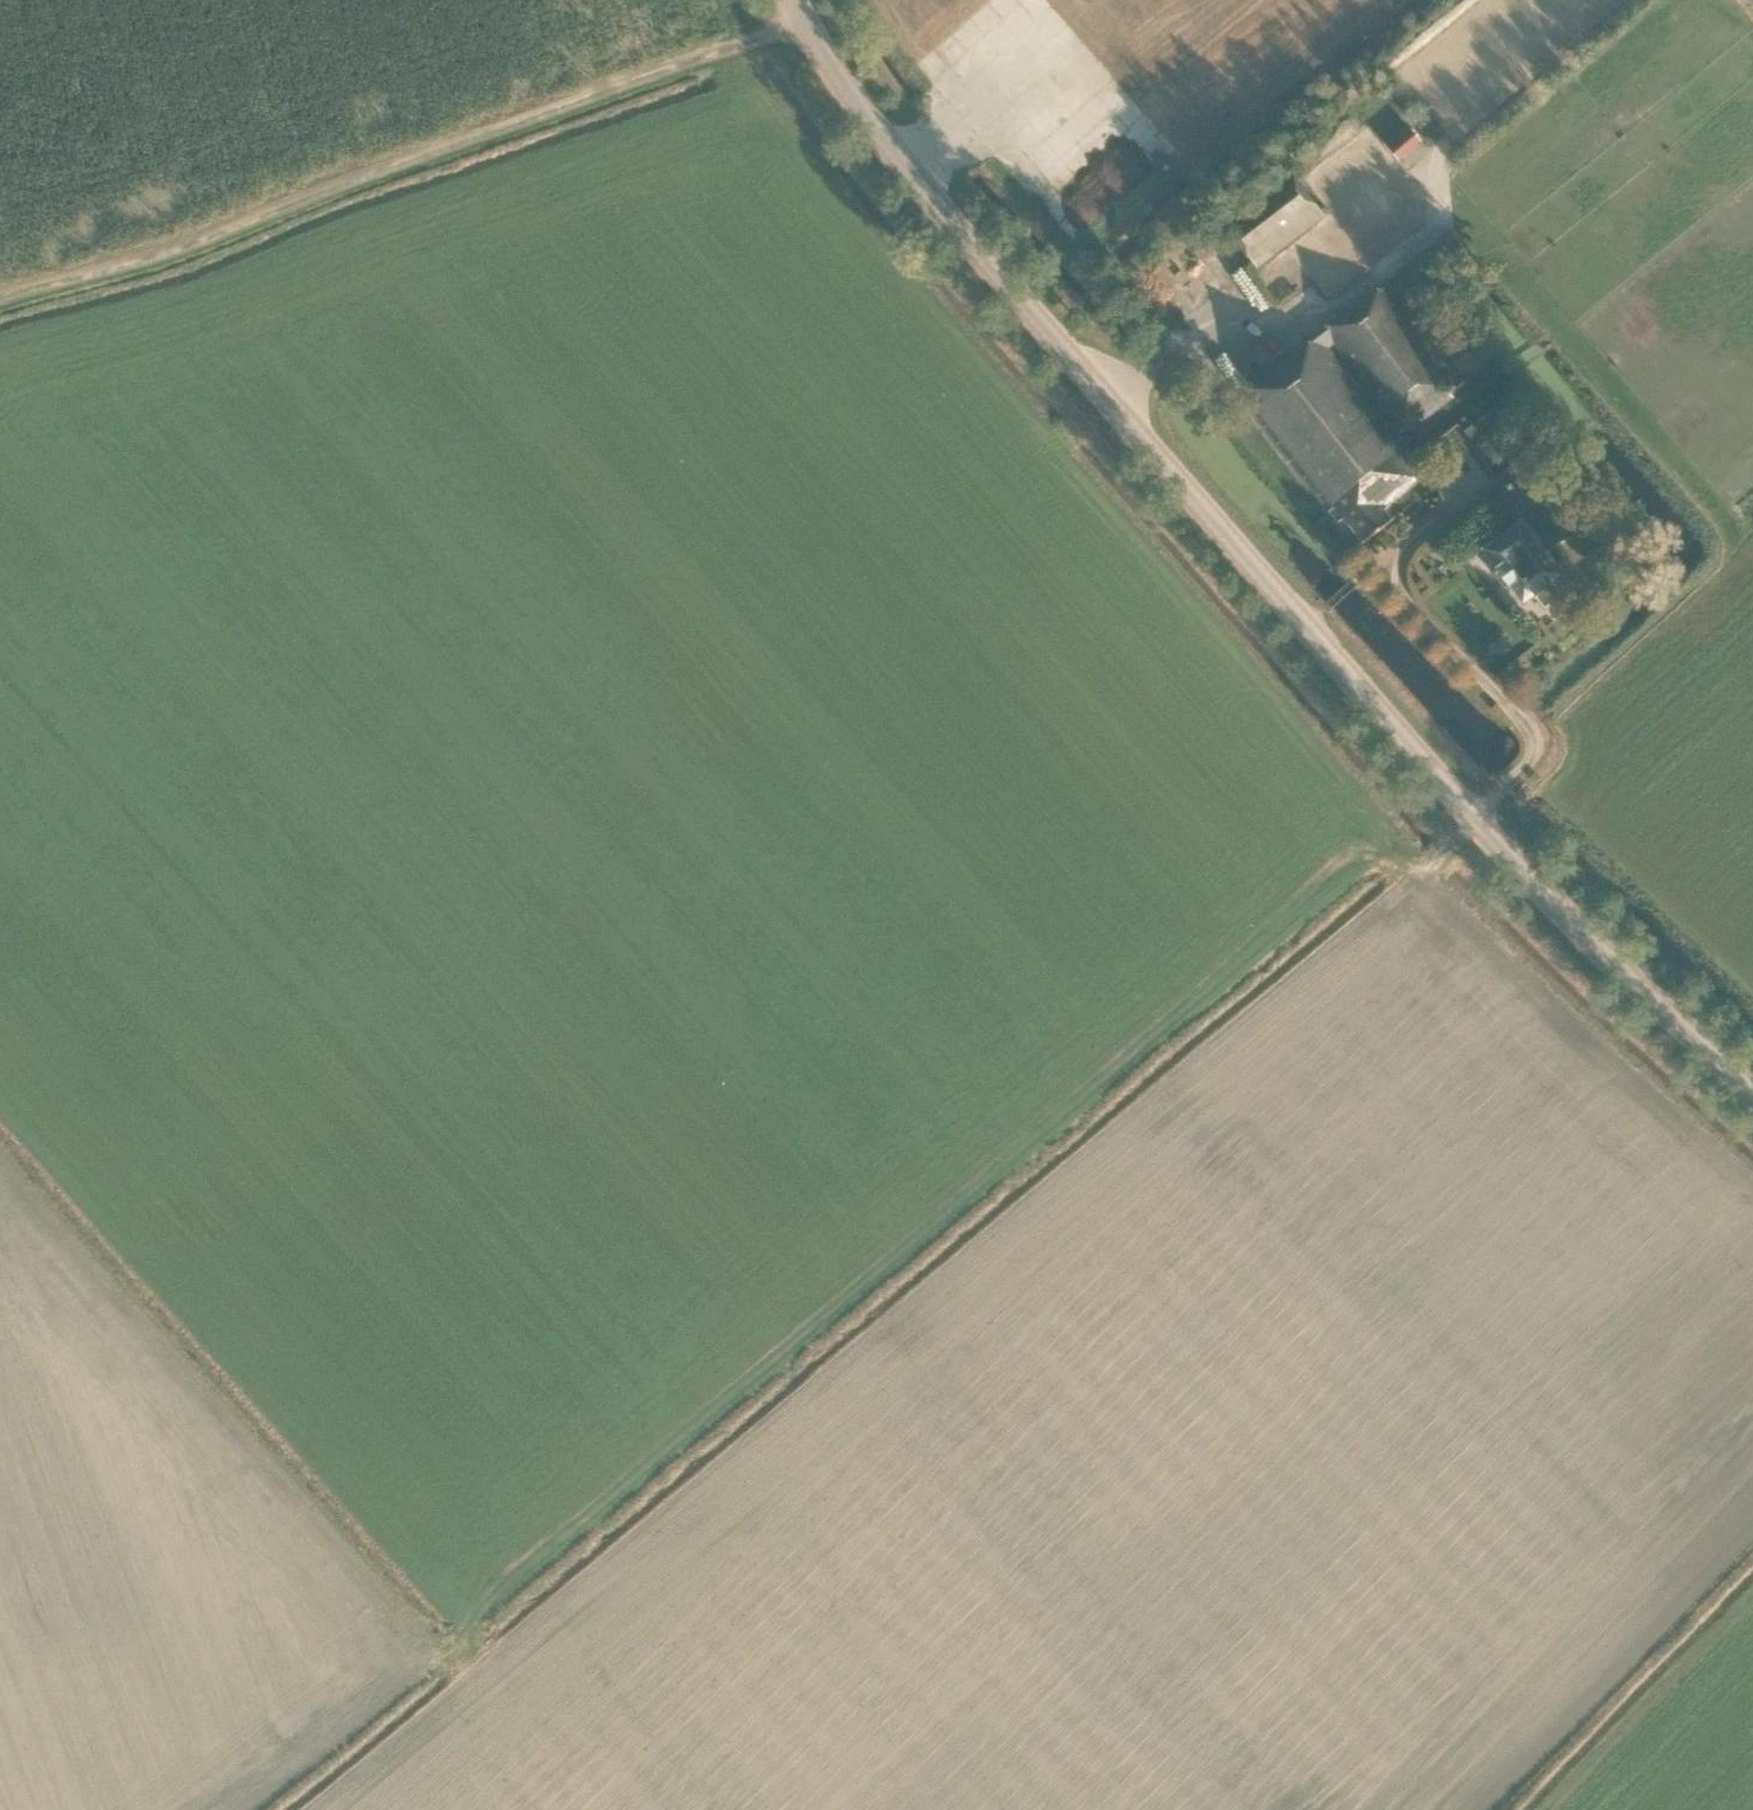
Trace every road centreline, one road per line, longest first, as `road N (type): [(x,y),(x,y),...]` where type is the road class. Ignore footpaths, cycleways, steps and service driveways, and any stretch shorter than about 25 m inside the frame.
road 1 (tertiary): [(1752,1087),(1669,1010),(1069,370),(881,145),(794,0)]

